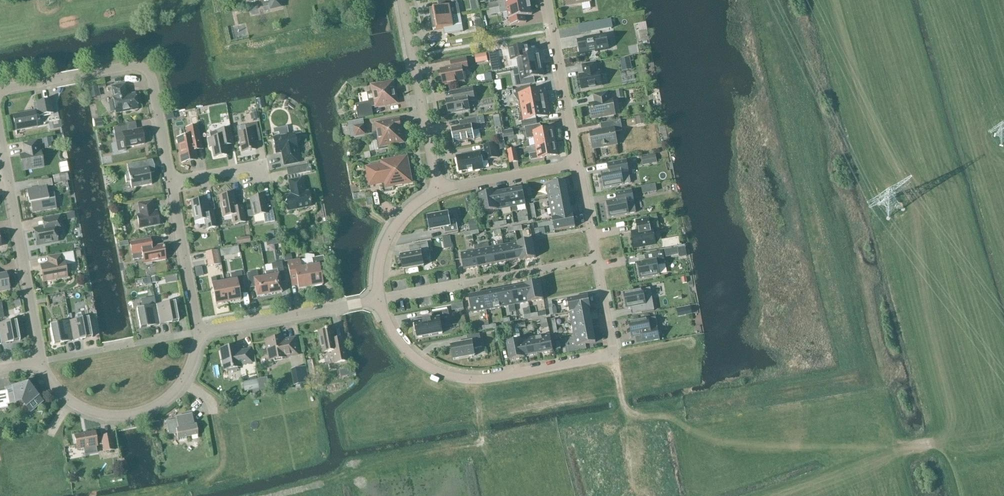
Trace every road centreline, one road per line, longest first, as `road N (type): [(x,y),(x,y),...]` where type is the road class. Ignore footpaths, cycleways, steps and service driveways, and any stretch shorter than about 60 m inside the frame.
road 1 (residential): [(597,259),(615,357),(480,381),(448,377),(392,334),(378,300)]
road 2 (residential): [(0,93),(145,73),(173,184)]
road 3 (residential): [(42,363),(0,136)]
road 4 (residential): [(378,300),(597,259)]
road 5 (residential): [(439,190),(403,0)]
road 6 (residential): [(378,300),(200,334)]
road 7 (residential): [(577,164),(549,0)]
road 8 (residential): [(200,334),(42,363)]
road 9 (residential): [(173,184),(200,334)]
road 10 (residential): [(439,190),(577,164)]
road 11 (residential): [(378,300),(386,241),(439,190)]
road 12 (residential): [(185,384),(133,417),(70,403)]
road 13 (residential): [(201,482),(223,456),(213,407),(185,384)]

